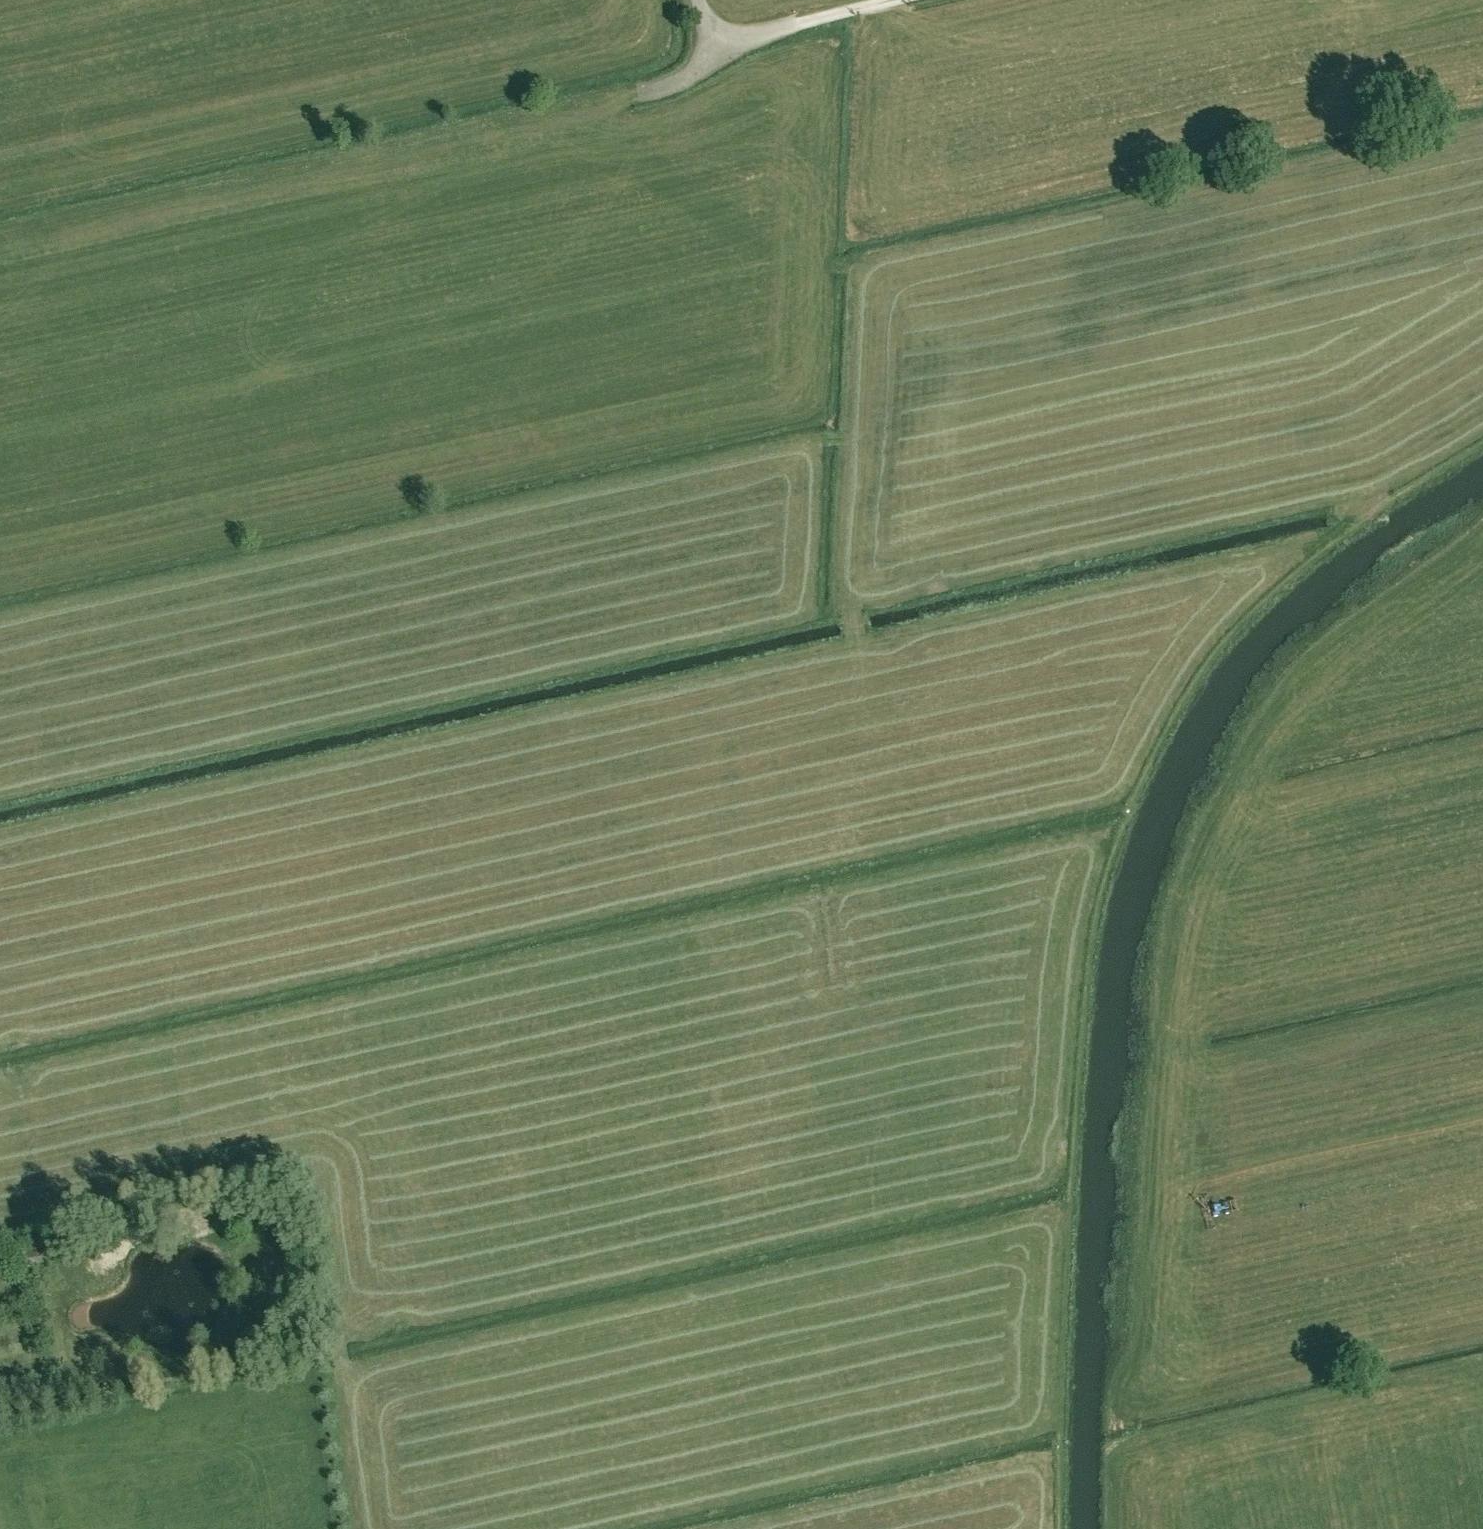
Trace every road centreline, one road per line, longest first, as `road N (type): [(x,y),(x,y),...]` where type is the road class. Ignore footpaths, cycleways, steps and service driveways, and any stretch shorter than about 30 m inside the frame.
road 1 (unclassified): [(898,0),(749,36),(723,34),(704,19),(700,0)]

